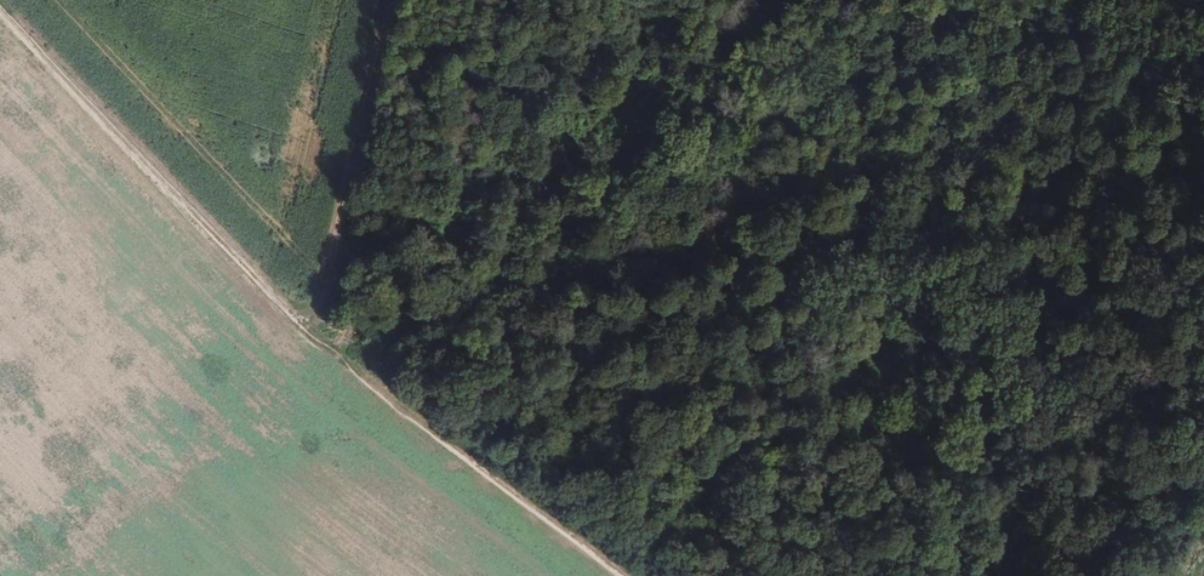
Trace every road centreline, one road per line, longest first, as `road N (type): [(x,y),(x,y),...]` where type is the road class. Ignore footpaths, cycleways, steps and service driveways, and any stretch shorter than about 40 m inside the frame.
road 1 (track): [(471,299),(717,232),(796,198),(978,142),(1011,119),(1022,98),(1026,0)]
road 2 (track): [(342,225),(433,211),(491,181),(630,39),(734,0)]
road 3 (track): [(0,10),(125,131),(285,312),(305,323)]
road 4 (track): [(305,323),(611,575)]
road 5 (track): [(390,0),(342,225),(305,323)]

